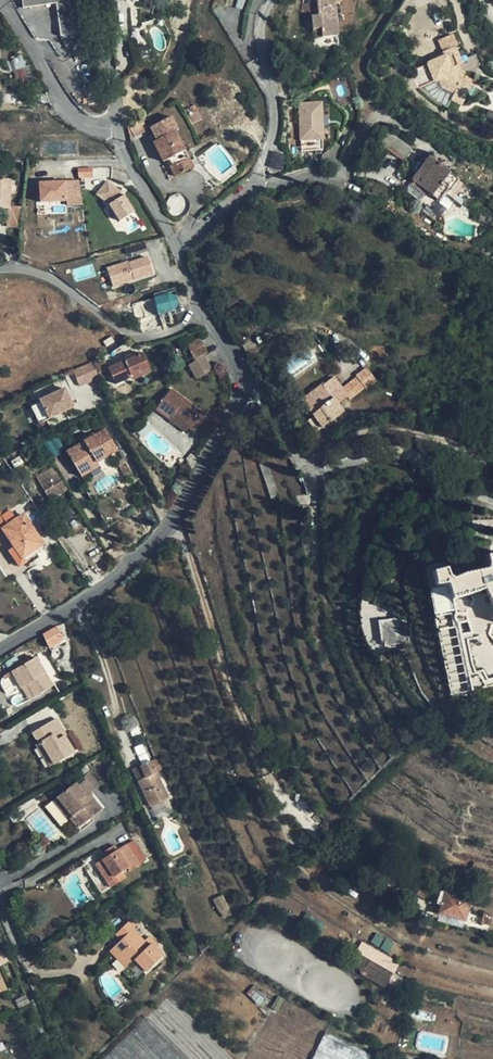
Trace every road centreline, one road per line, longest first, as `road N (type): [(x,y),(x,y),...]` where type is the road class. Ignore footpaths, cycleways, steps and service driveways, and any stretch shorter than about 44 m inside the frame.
road 1 (track): [(178,518),(268,777),(317,841),(429,914)]
road 2 (residential): [(0,649),(101,592),(178,518),(242,399),(240,377)]
road 3 (residential): [(240,377),(259,386),(299,463),(351,435),(386,430),(446,438),(492,457)]
road 4 (residential): [(206,314),(142,337),(51,276),(0,269)]
road 5 (residential): [(119,127),(86,124),(72,113),(0,1)]
road 6 (residential): [(178,250),(127,160),(119,127)]
road 7 (residential): [(119,127),(104,0)]

